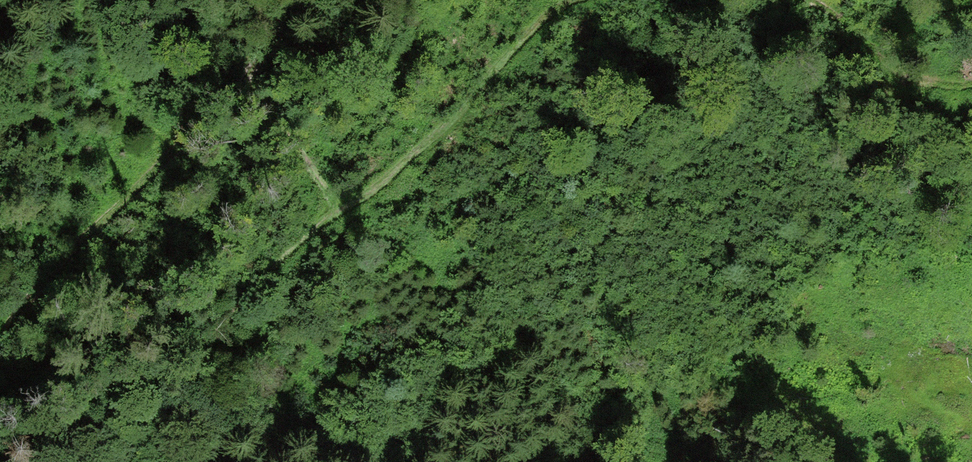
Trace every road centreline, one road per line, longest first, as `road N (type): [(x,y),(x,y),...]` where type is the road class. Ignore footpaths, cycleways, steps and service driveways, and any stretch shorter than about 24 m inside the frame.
road 1 (track): [(594,0),(553,15),(342,208),(110,461)]
road 2 (track): [(318,0),(238,91),(70,255),(0,343)]
road 3 (track): [(372,461),(388,414),(541,296),(600,237)]
road 4 (track): [(238,91),(326,165),(374,180)]

